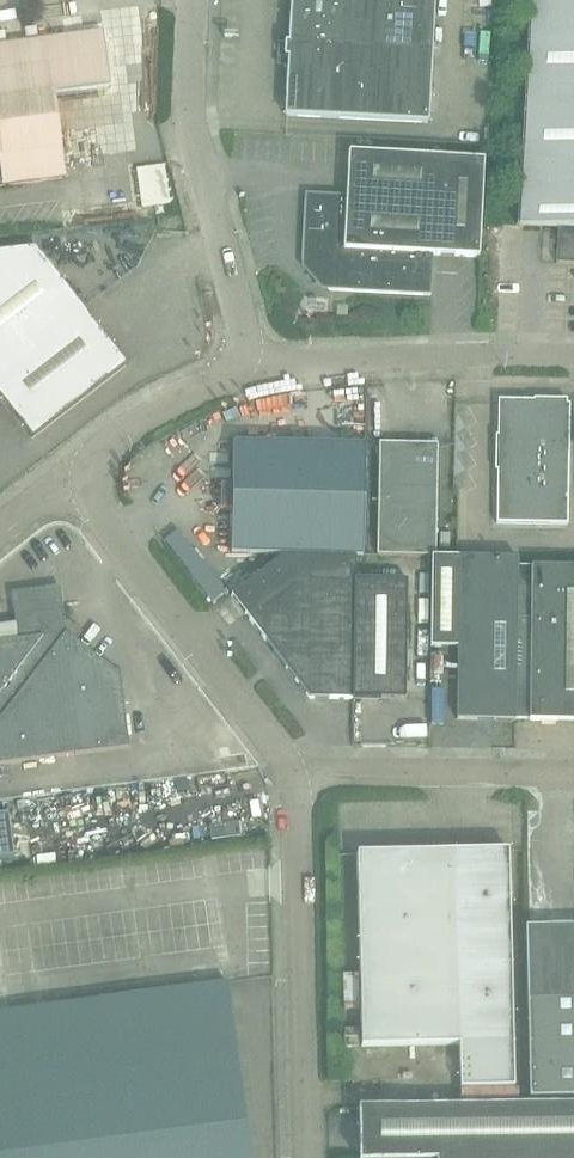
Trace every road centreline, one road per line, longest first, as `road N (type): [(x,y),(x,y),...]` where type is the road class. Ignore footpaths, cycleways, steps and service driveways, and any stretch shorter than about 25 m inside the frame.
road 1 (unclassified): [(289,1157),(295,772)]
road 2 (unclassified): [(252,369),(187,107),(192,0)]
road 3 (unclassified): [(295,772),(68,476)]
road 4 (unclassified): [(252,369),(573,355)]
road 5 (unclassified): [(573,775),(295,772)]
road 6 (unclassified): [(68,476),(149,413),(252,369)]

